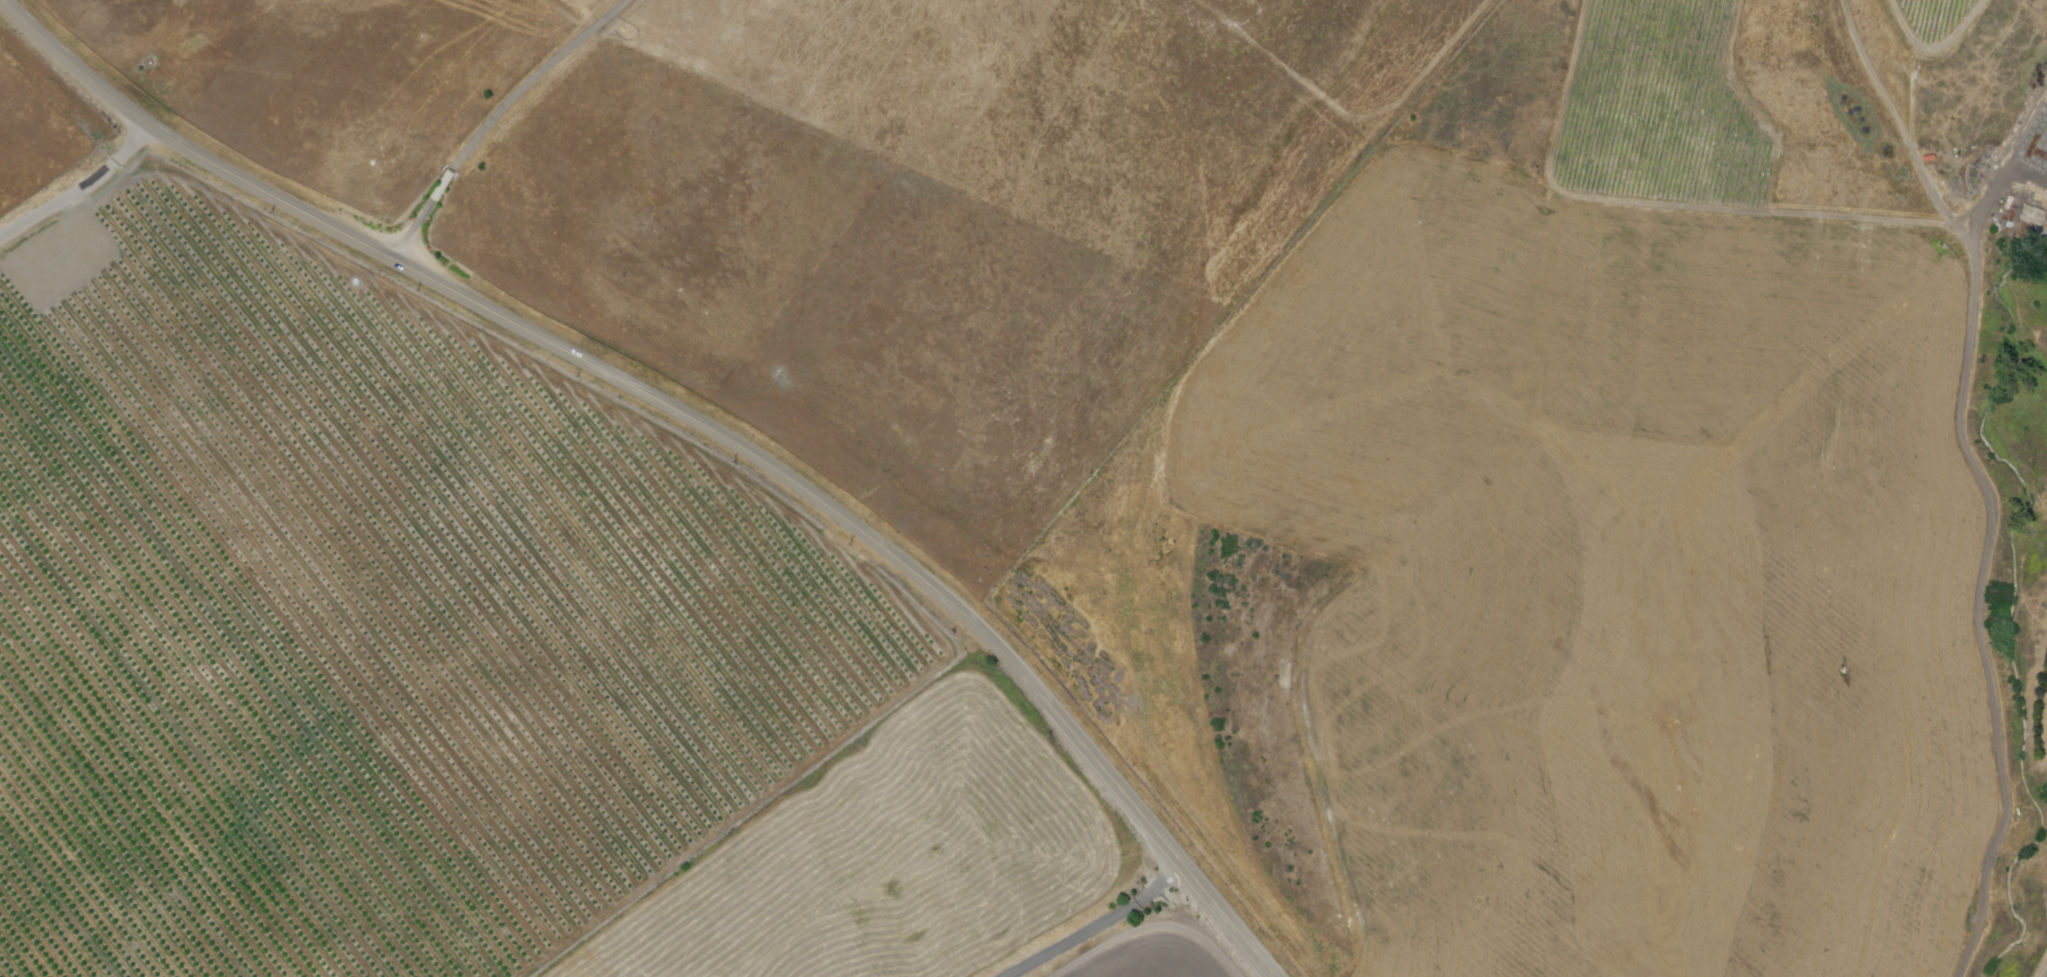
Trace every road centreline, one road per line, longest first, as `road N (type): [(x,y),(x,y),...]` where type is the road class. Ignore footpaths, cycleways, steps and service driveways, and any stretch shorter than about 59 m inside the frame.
road 1 (tertiary): [(1267,976),(967,626),(798,490),(707,430),(153,129),(106,98),(2,0)]

